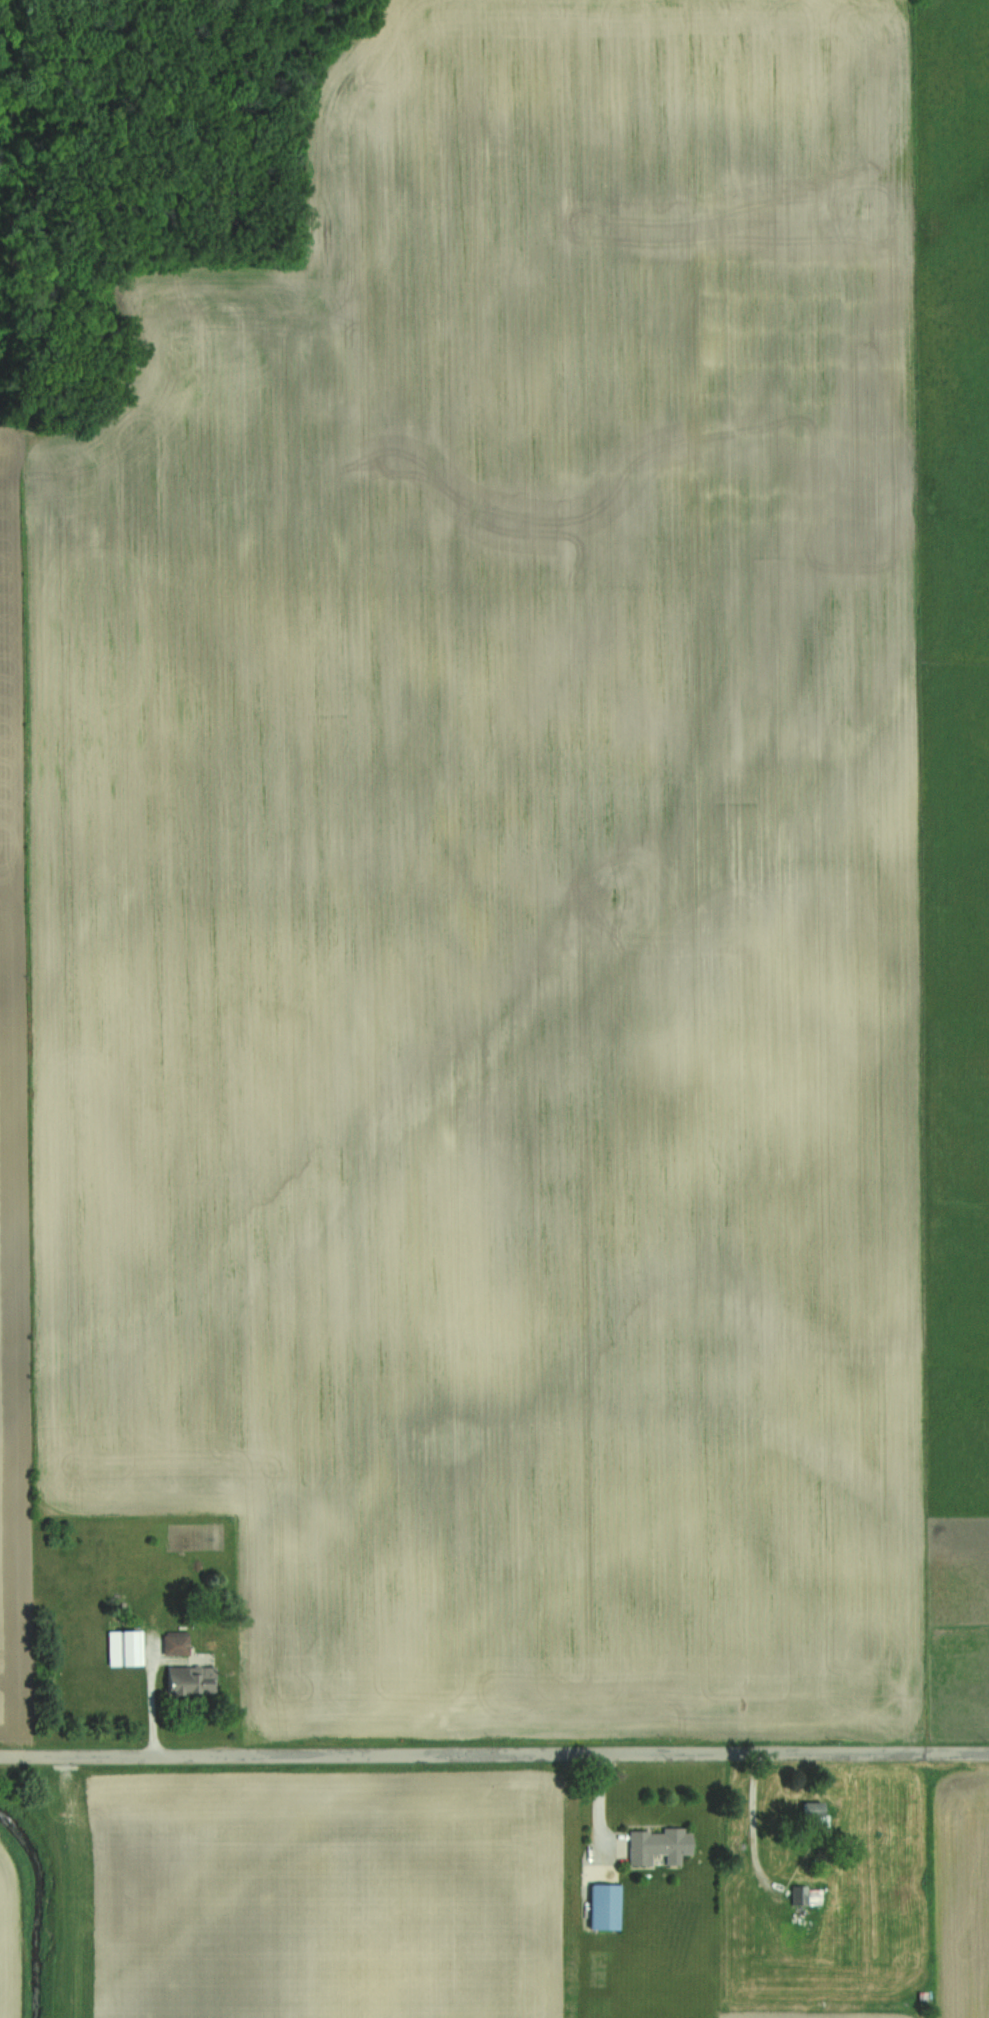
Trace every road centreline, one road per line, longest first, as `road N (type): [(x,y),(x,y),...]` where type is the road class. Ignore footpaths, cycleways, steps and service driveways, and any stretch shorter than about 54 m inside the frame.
road 1 (residential): [(0,1758),(988,1755)]

